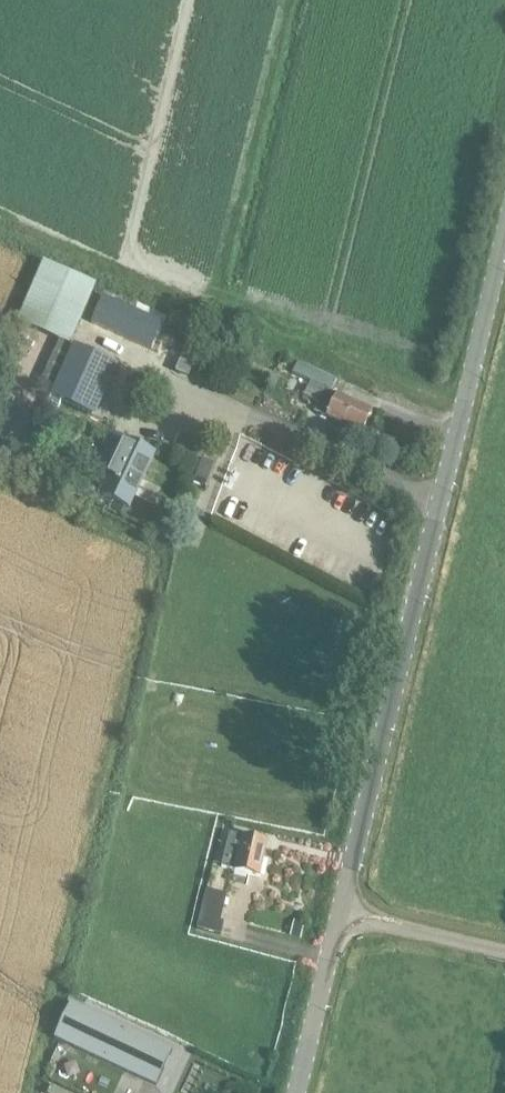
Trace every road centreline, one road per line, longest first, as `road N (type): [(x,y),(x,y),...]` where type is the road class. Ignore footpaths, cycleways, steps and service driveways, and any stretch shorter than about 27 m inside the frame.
road 1 (unclassified): [(296,1092),(504,241)]
road 2 (track): [(340,914),(504,950)]

